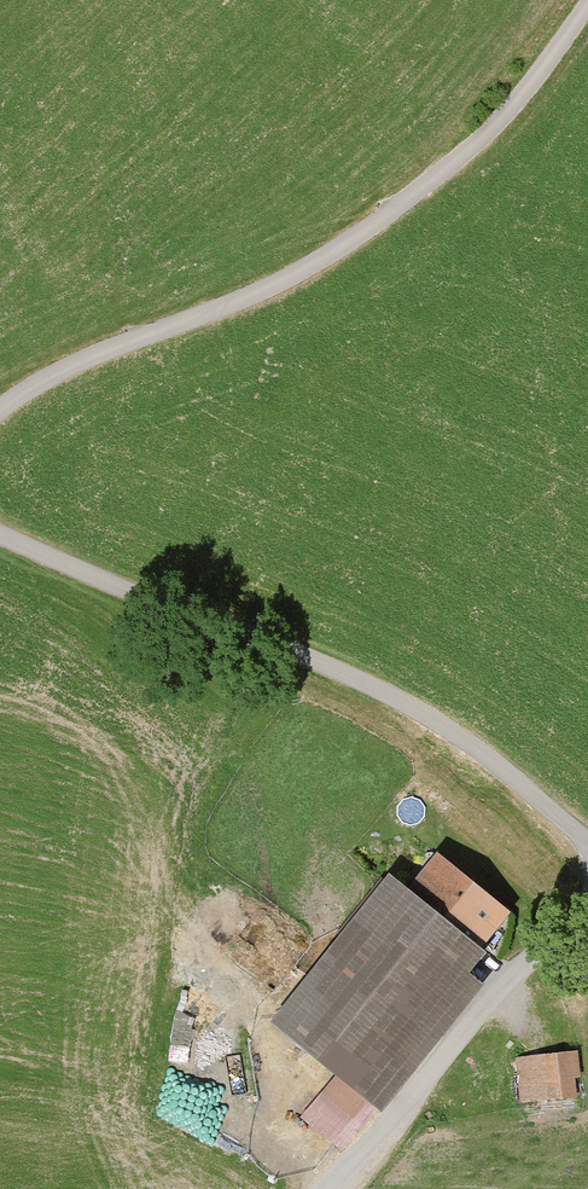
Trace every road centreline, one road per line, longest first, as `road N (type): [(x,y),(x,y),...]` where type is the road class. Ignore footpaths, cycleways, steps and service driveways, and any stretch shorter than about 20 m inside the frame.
road 1 (unclassified): [(0,407),(96,356),(236,305),(369,229),(511,107),(586,0)]
road 2 (unclassified): [(587,840),(421,712),(0,534)]
road 3 (track): [(329,1188),(587,906)]

